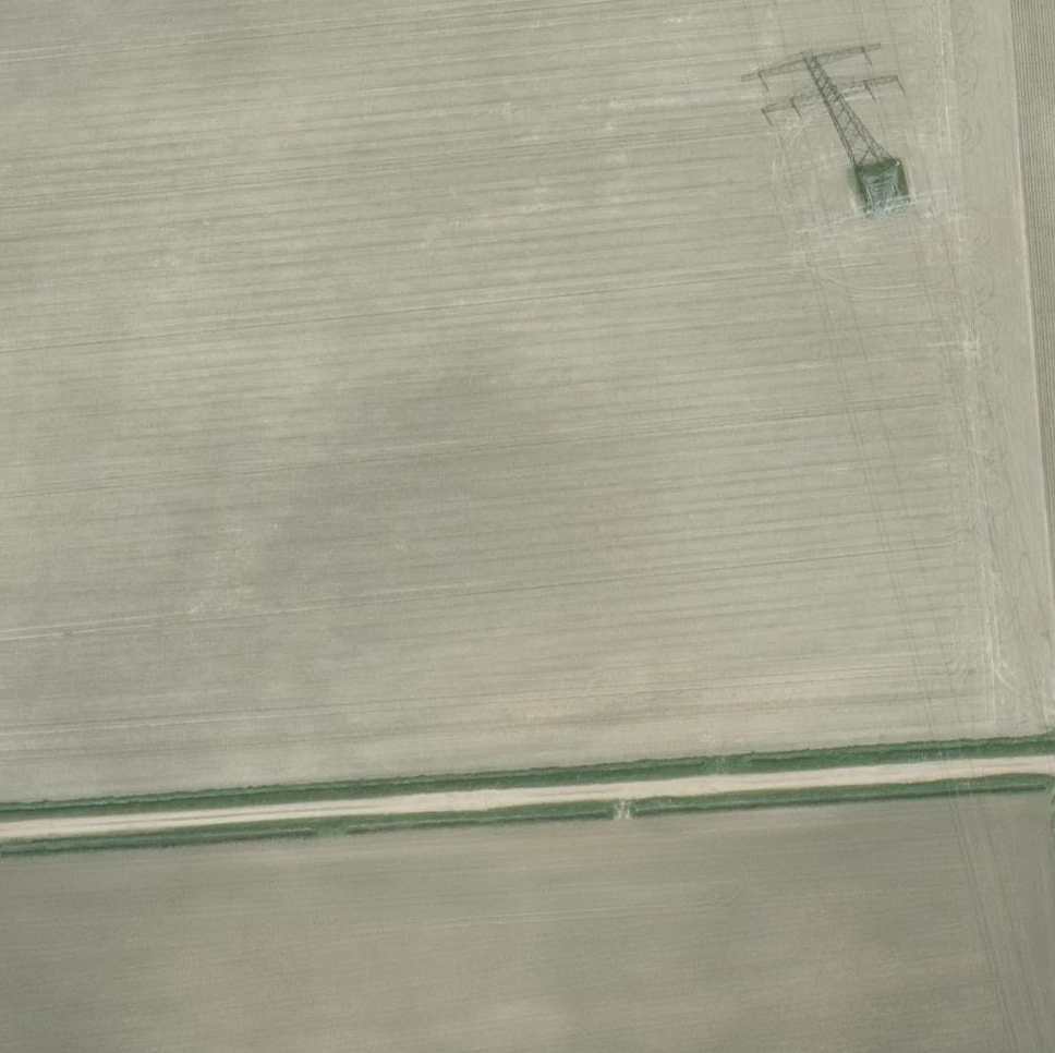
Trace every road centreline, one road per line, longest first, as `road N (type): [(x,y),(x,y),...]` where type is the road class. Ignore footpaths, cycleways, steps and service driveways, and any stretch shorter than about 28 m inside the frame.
road 1 (track): [(1054,768),(0,835)]

